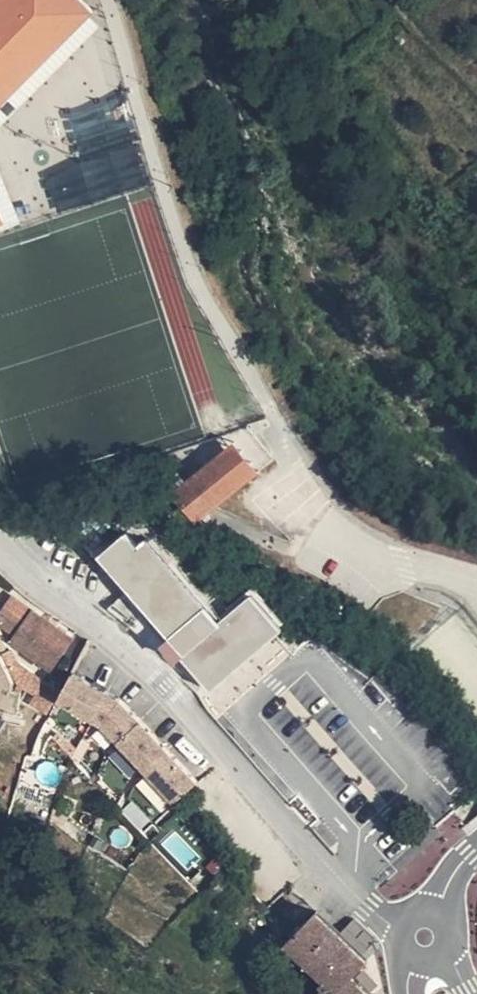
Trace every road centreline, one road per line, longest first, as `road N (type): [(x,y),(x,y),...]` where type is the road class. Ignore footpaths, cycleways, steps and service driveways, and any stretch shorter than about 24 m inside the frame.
road 1 (residential): [(340,880),(168,684),(84,607),(25,574),(0,544)]

